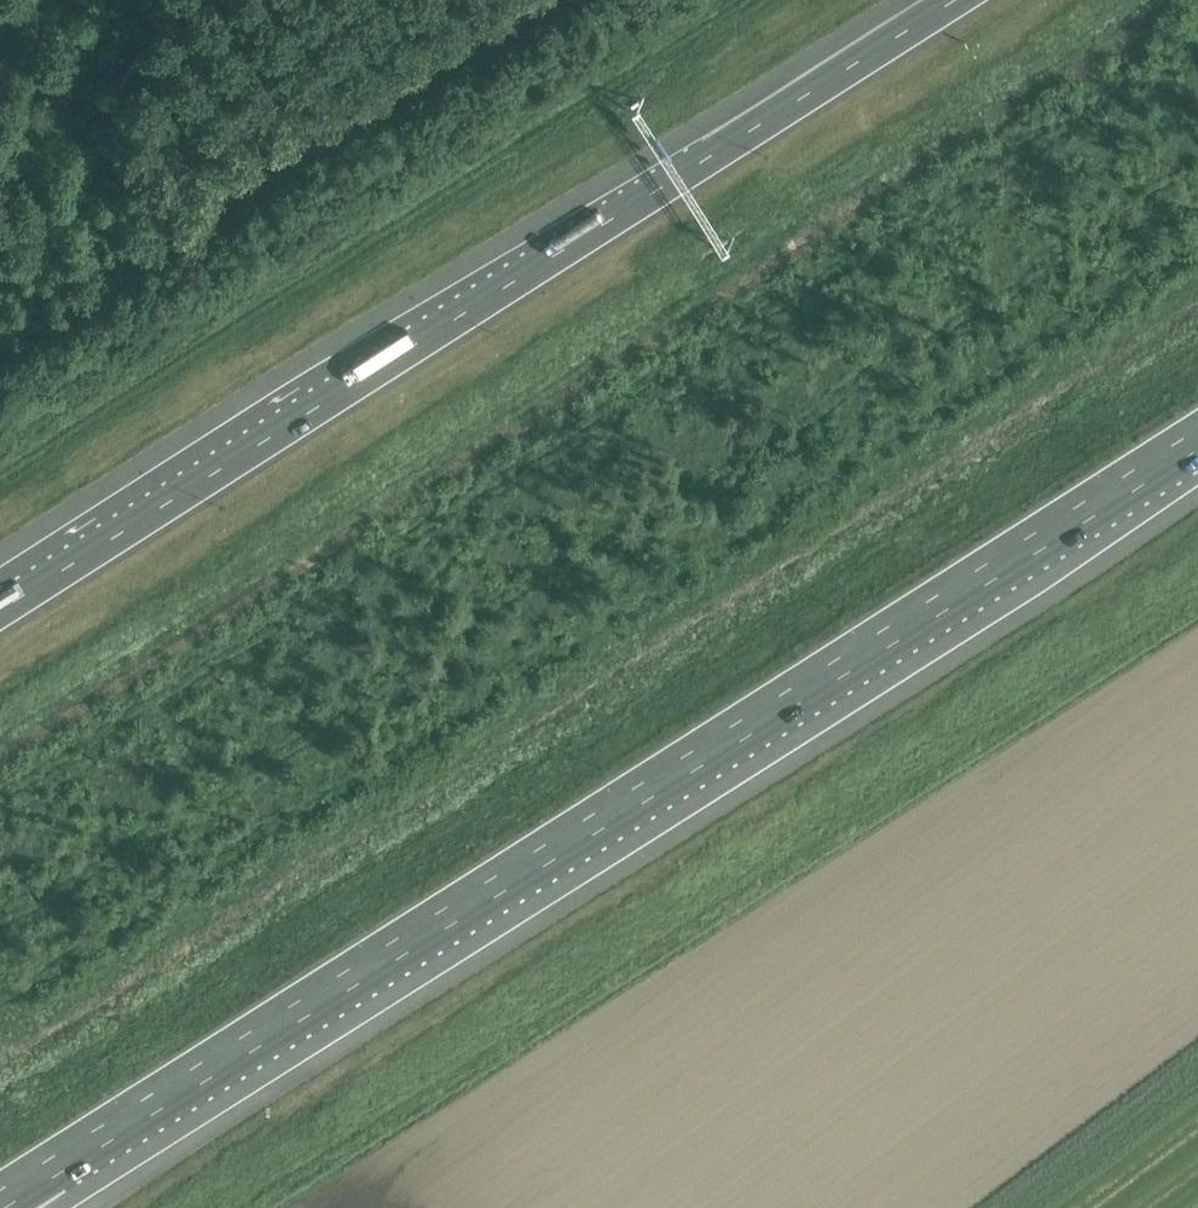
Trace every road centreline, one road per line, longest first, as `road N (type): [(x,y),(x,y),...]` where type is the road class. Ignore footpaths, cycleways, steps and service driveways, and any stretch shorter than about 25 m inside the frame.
road 1 (motorway): [(60,1181),(1197,443)]
road 2 (motorway): [(953,0),(0,610)]

